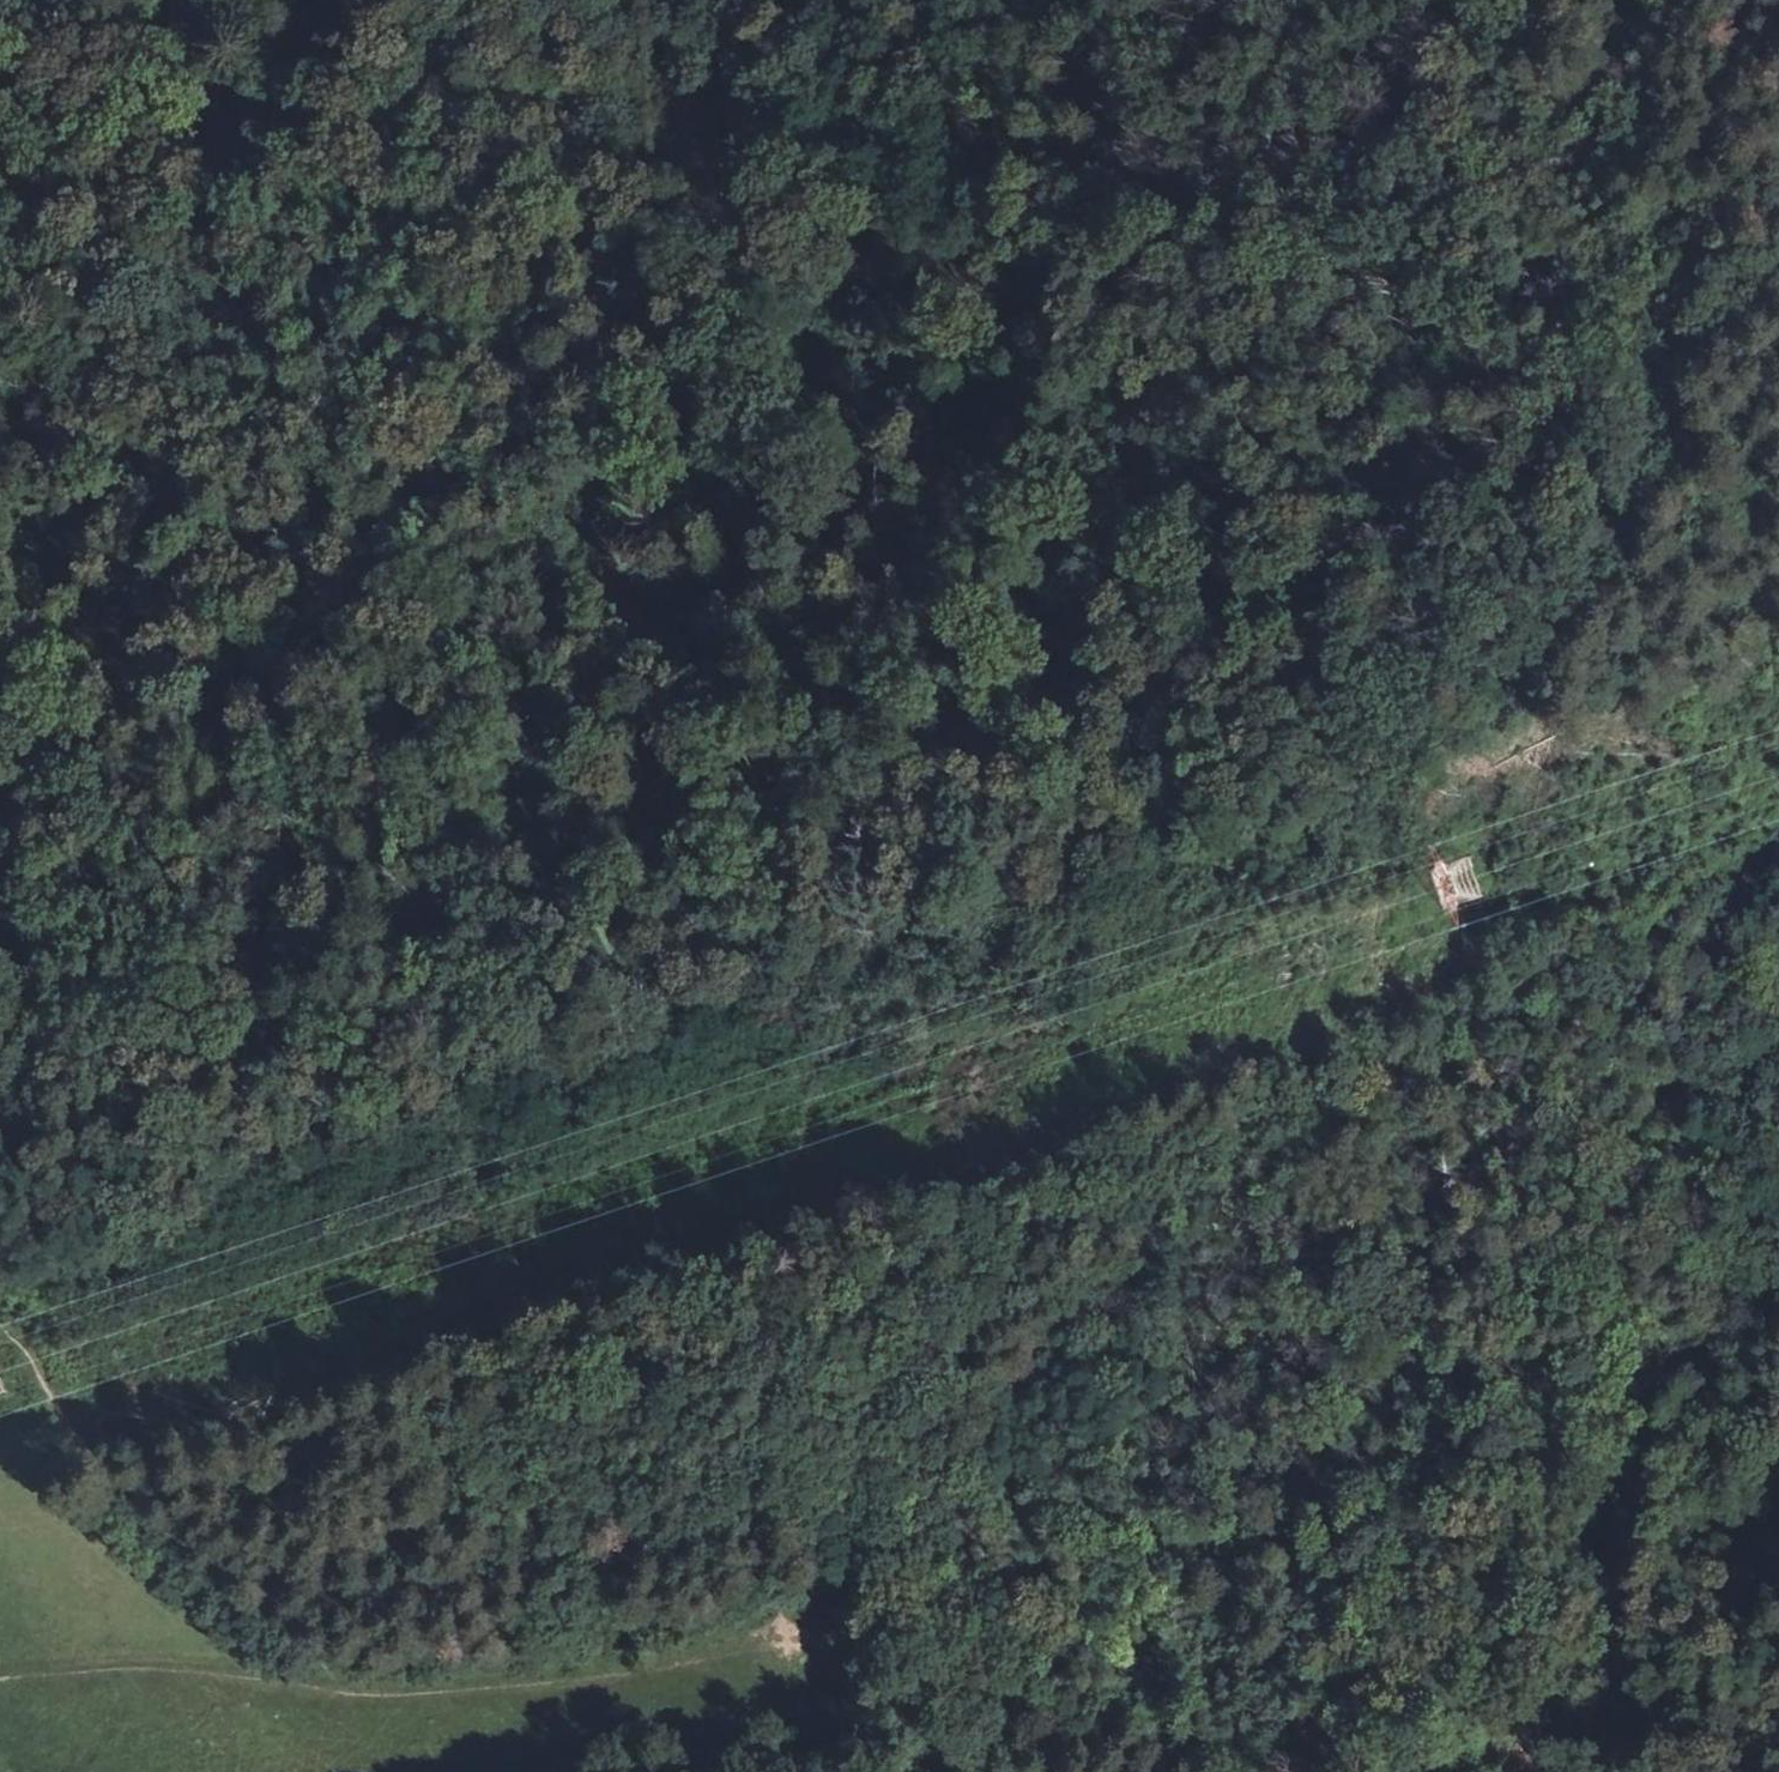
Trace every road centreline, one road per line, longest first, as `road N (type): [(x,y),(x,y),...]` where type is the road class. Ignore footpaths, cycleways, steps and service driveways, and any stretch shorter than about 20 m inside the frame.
road 1 (track): [(227,0),(493,36),(736,147),(861,160),(905,157),(949,137),(1002,96),(1083,0)]
road 2 (track): [(1,1335),(20,1349),(72,1435),(135,1498),(340,1656),(0,1678)]

